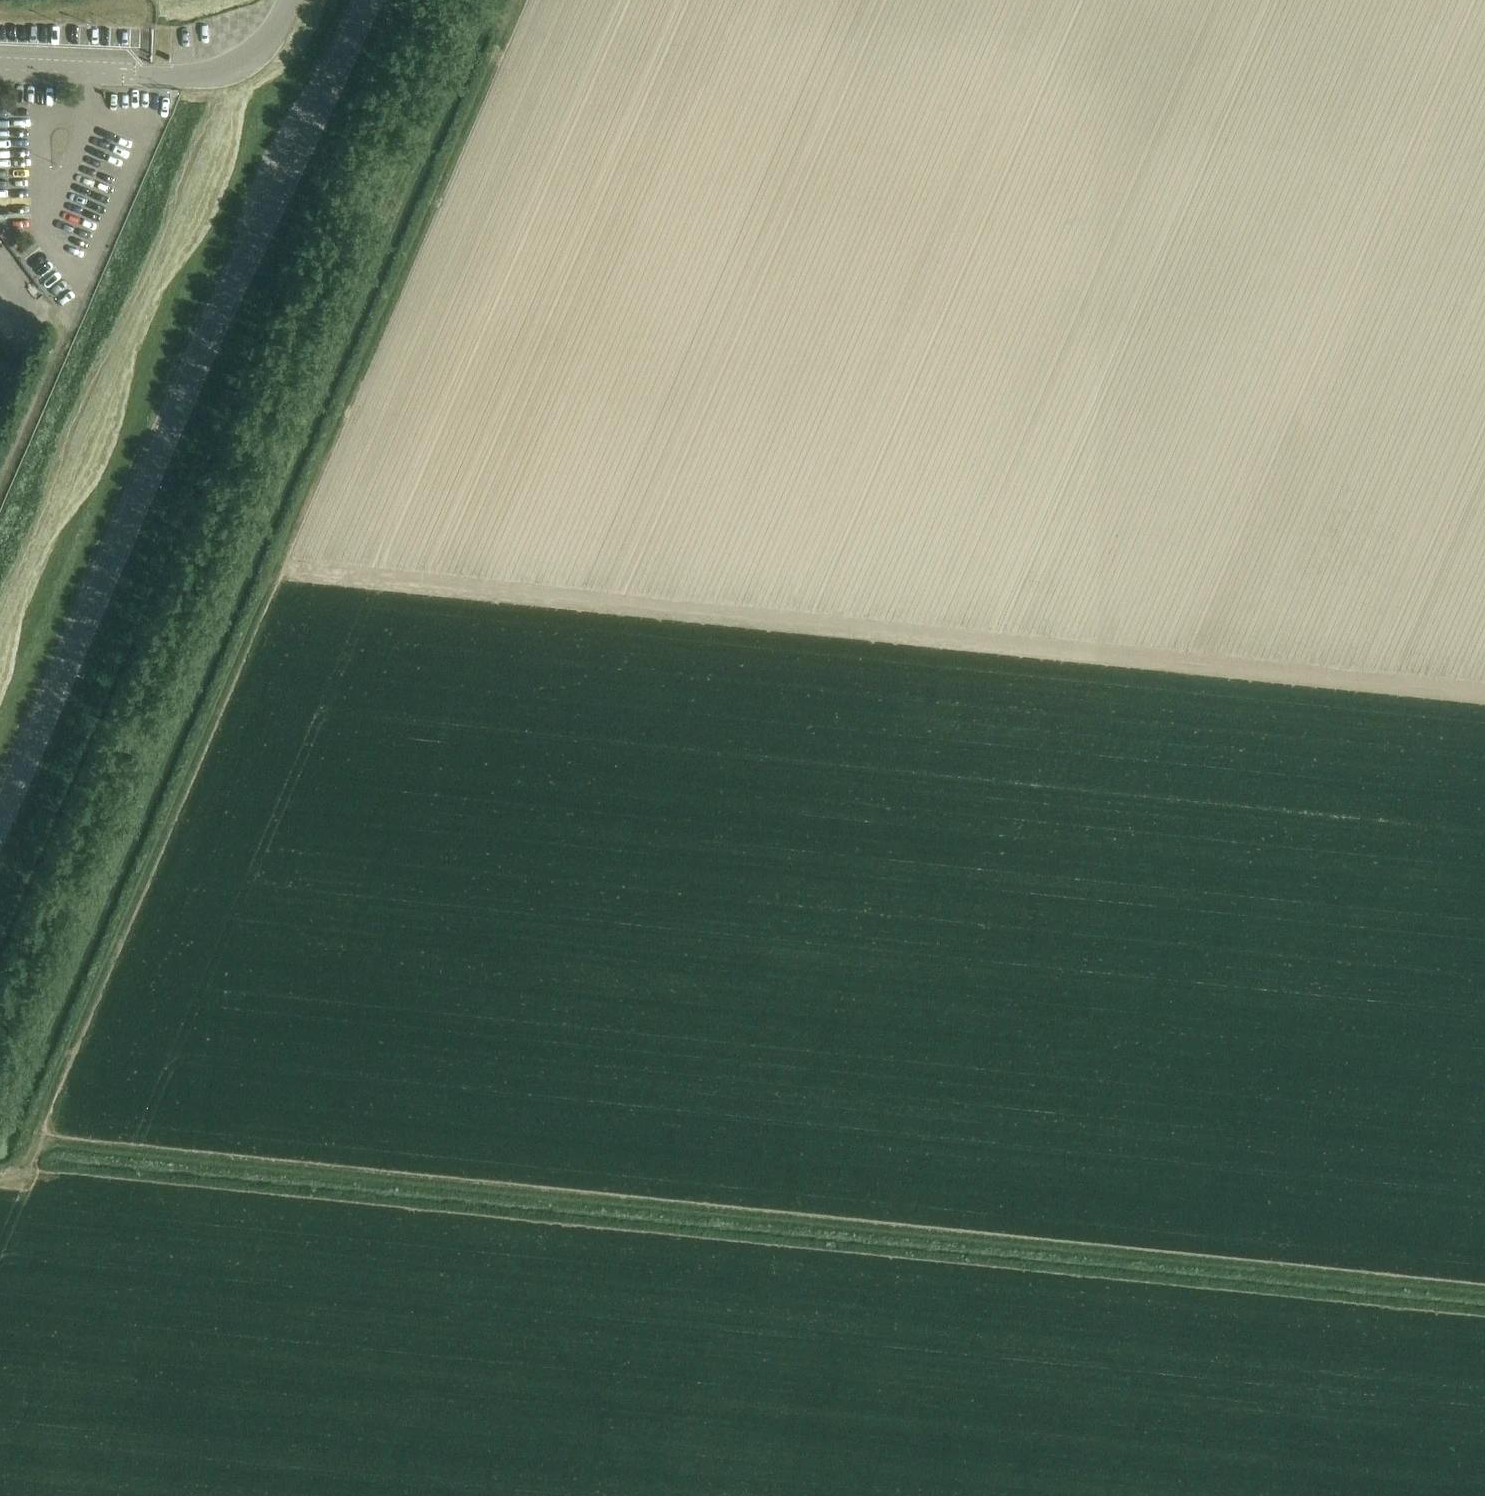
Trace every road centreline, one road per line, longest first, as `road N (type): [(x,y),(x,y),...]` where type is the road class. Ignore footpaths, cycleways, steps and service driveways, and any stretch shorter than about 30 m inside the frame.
road 1 (tertiary): [(0,816),(217,317),(368,0)]
road 2 (unclassified): [(153,78),(202,76),(247,60),(267,42),(291,0)]

